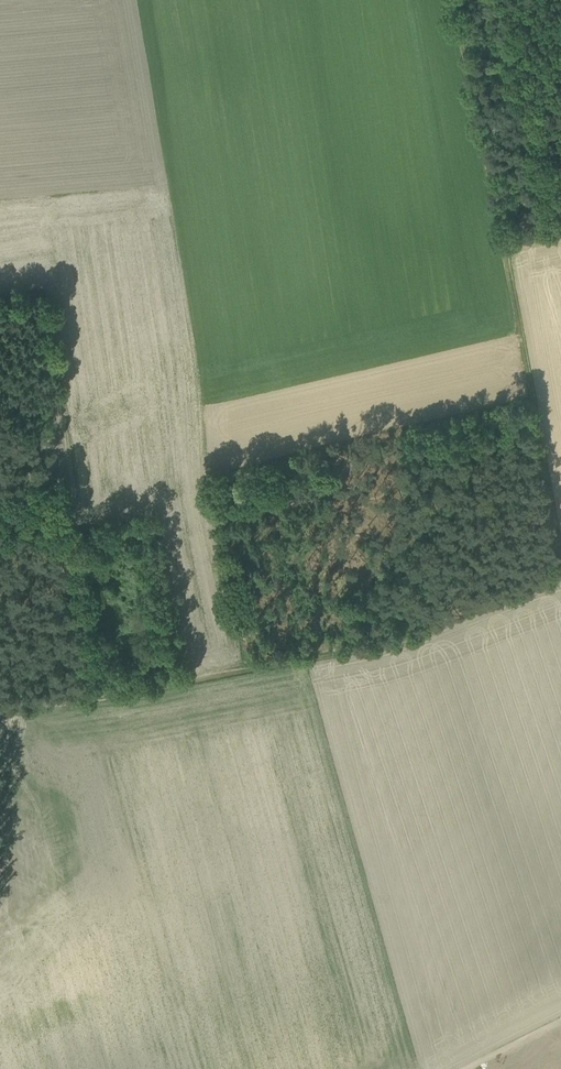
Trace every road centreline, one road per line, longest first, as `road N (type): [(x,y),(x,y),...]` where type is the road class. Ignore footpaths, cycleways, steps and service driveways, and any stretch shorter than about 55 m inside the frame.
road 1 (track): [(560,570),(375,648),(0,705)]
road 2 (track): [(500,242),(560,553)]
road 3 (track): [(449,0),(500,242),(560,225)]

